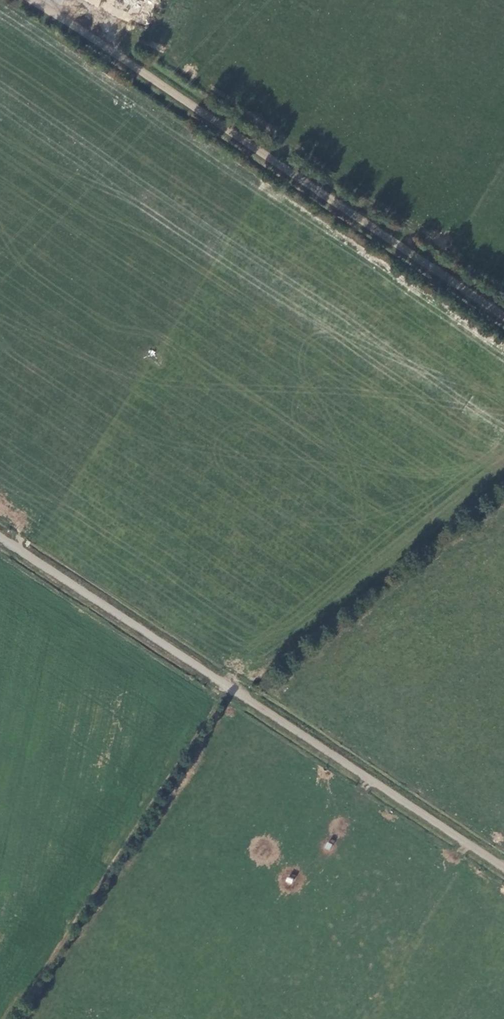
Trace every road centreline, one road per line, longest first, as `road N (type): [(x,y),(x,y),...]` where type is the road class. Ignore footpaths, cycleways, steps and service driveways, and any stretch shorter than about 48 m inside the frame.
road 1 (unclassified): [(503,871),(0,537)]
road 2 (unclassified): [(503,318),(30,0)]

